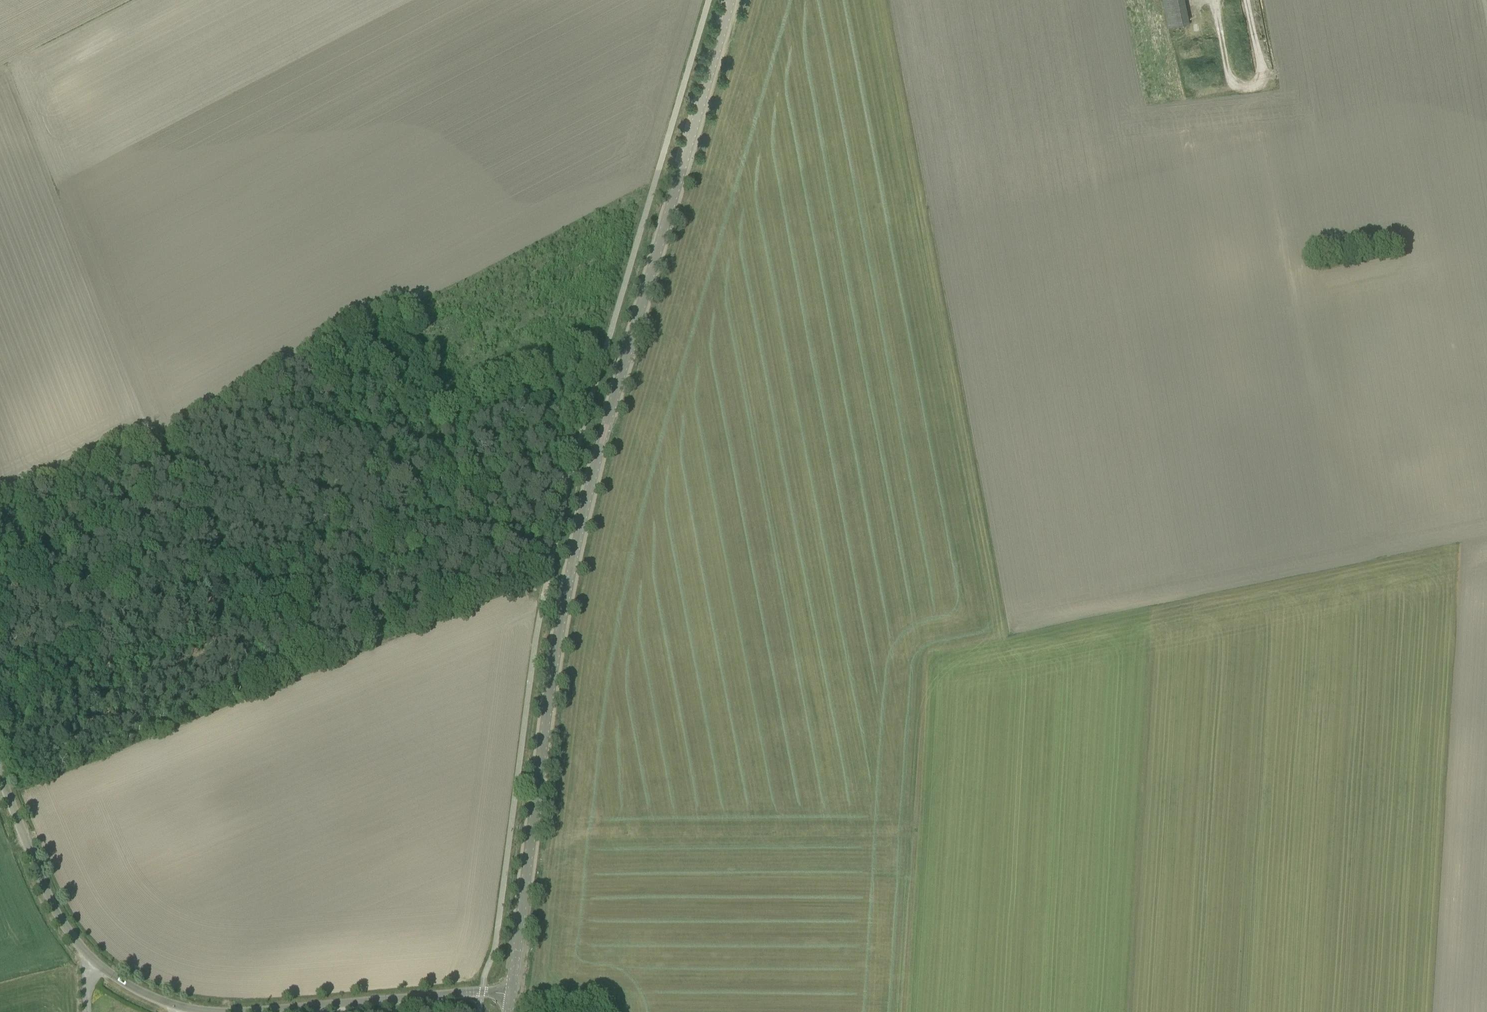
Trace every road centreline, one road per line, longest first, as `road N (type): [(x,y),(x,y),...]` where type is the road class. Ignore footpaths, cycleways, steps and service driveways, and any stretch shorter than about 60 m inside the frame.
road 1 (tertiary): [(510,997),(574,561),(730,0)]
road 2 (unclassified): [(510,997),(239,1011),(190,1008),(140,989),(80,947),(43,882),(0,771)]

